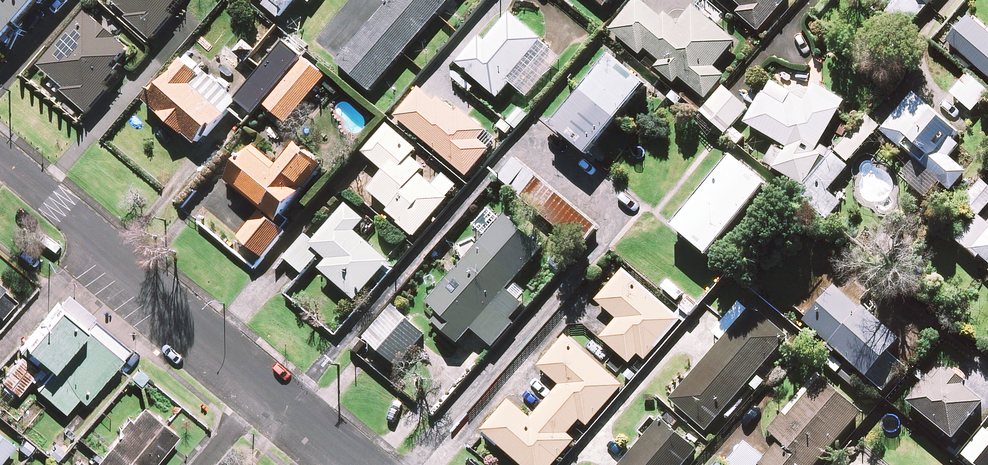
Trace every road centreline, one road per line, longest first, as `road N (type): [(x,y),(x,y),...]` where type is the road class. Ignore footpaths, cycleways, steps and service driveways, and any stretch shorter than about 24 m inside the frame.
road 1 (residential): [(268,379),(0,155)]
road 2 (residential): [(370,464),(268,379)]

